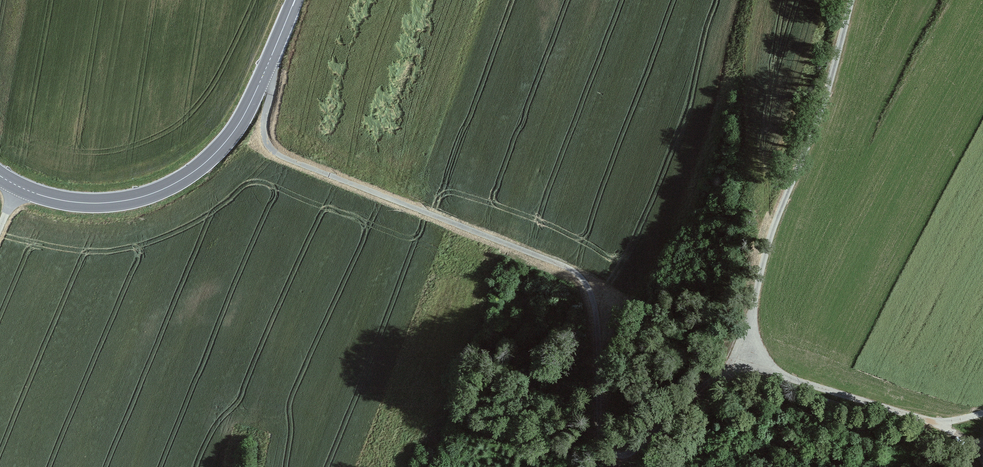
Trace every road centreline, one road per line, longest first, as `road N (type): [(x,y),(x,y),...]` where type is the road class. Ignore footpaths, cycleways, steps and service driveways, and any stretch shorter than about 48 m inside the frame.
road 1 (track): [(267,70),(264,138),(283,157),(583,280),(595,307),(599,436),(607,451),(627,455),(641,445),(756,342)]
road 2 (track): [(982,412),(934,422),(791,379),(756,342),(765,258),(821,115),(853,0)]
road 3 (secondary): [(296,0),(234,133),(187,177),(111,203),(54,199),(0,175)]

